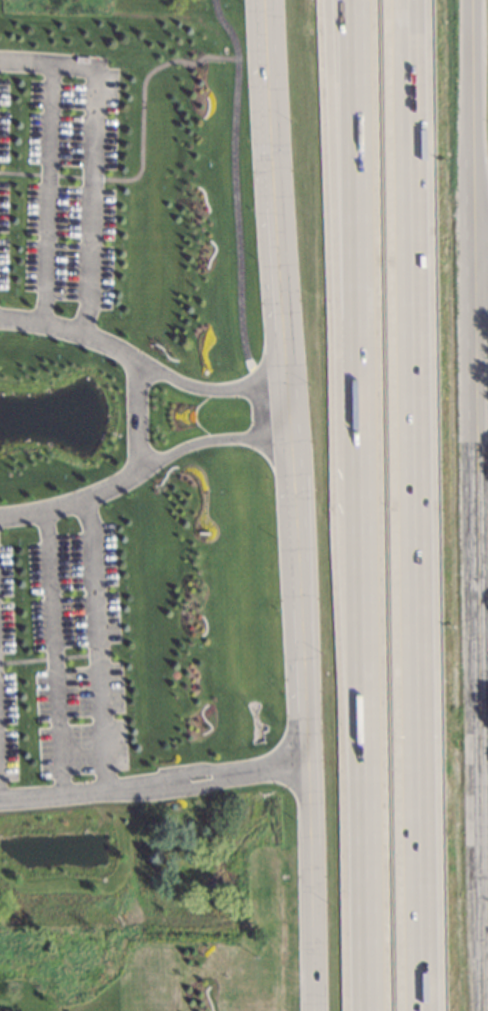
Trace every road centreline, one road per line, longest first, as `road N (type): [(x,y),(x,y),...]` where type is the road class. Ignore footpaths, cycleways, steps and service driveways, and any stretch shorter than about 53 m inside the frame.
road 1 (secondary): [(267,0),(313,1010)]
road 2 (motorway): [(421,1010),(401,0)]
road 3 (motorway): [(355,0),(367,1010)]
road 4 (tertiary): [(481,1010),(470,0)]
road 5 (motorway): [(328,0),(336,318),(359,544)]

